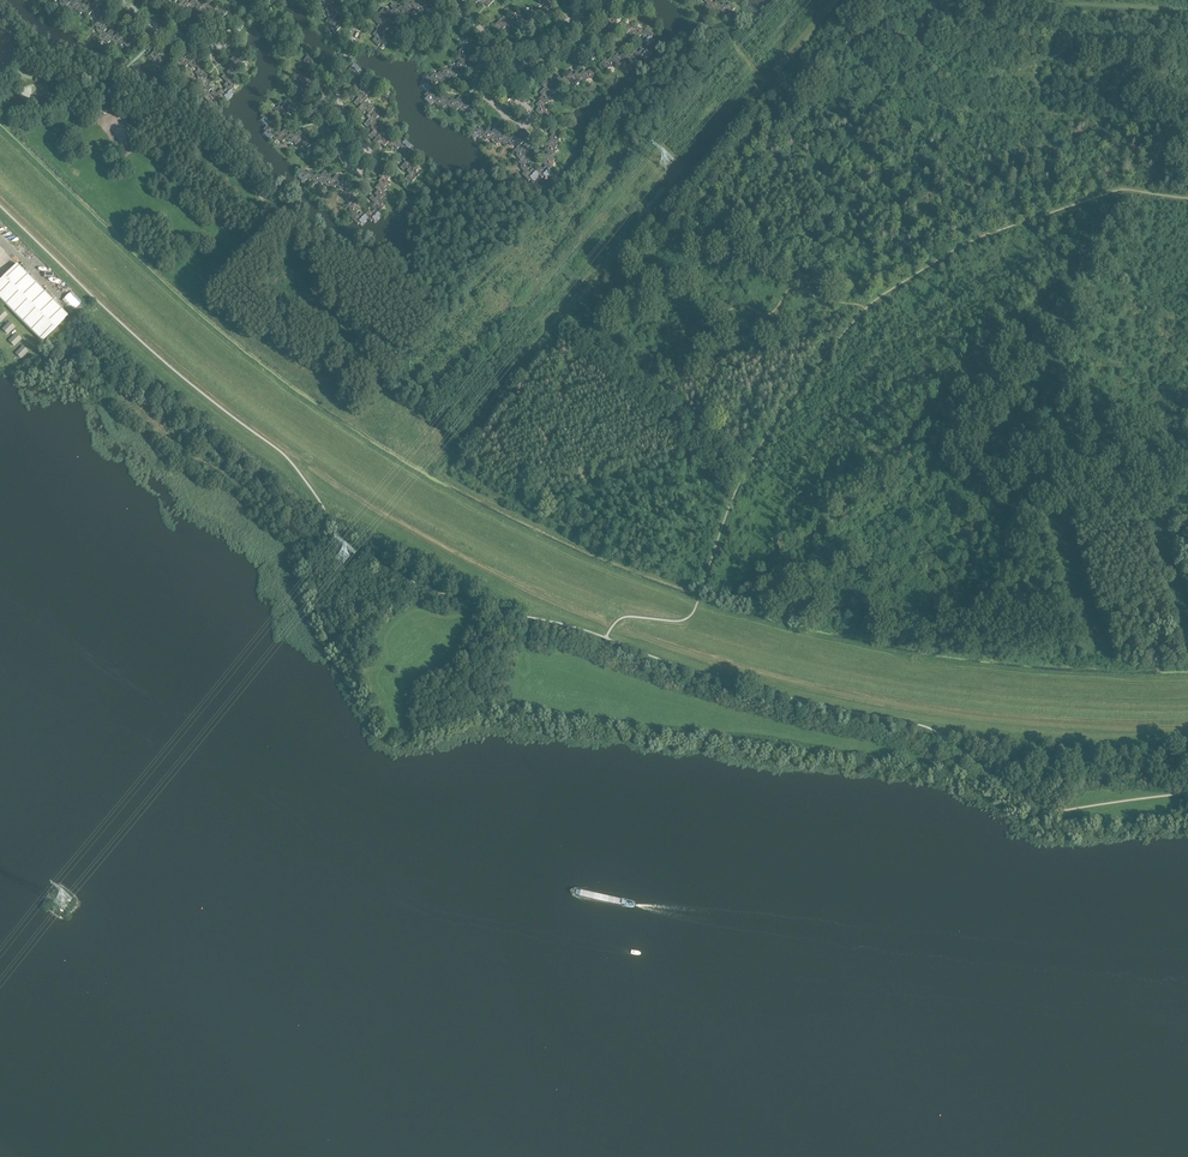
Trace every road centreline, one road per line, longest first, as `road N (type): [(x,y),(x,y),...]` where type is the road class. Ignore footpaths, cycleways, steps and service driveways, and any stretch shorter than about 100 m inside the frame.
road 1 (residential): [(337,79),(344,116),(375,159),(369,171),(351,168),(321,131),(329,87)]
road 2 (residential): [(122,0),(183,41),(209,46),(232,36),(261,0)]
road 3 (track): [(1039,0),(1187,10)]

